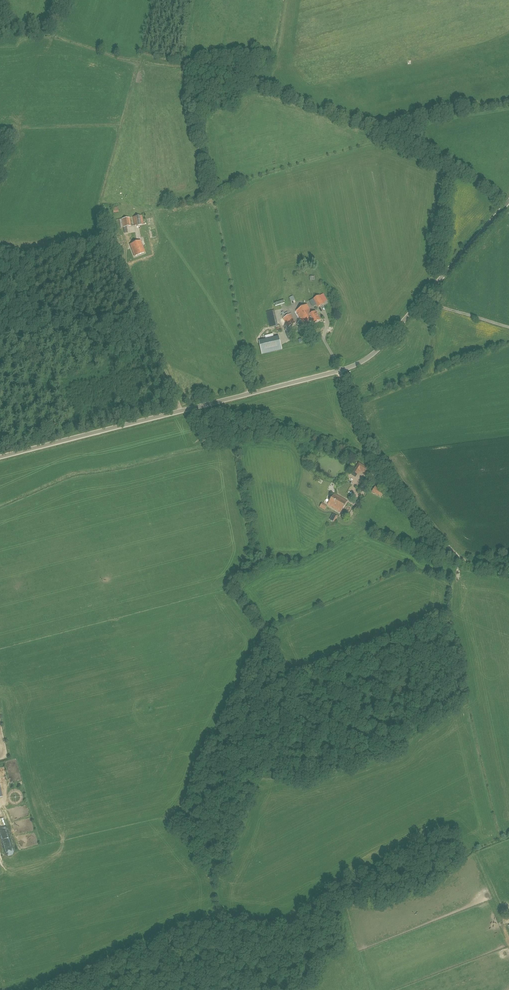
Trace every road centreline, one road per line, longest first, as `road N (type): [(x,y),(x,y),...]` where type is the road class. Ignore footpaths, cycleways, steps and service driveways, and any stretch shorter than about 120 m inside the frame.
road 1 (unclassified): [(0,457),(359,363),(508,201)]
road 2 (track): [(340,370),(368,434),(438,538),(467,565),(508,571)]
road 3 (track): [(0,394),(158,351)]

